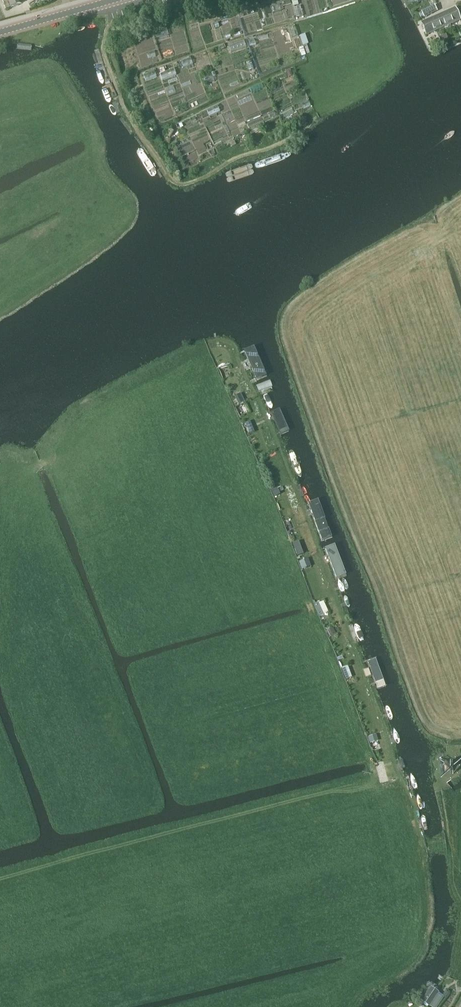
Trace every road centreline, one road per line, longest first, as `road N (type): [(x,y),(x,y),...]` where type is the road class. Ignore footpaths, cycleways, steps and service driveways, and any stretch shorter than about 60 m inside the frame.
road 1 (track): [(458,840),(421,846),(413,806),(304,507),(235,353)]

